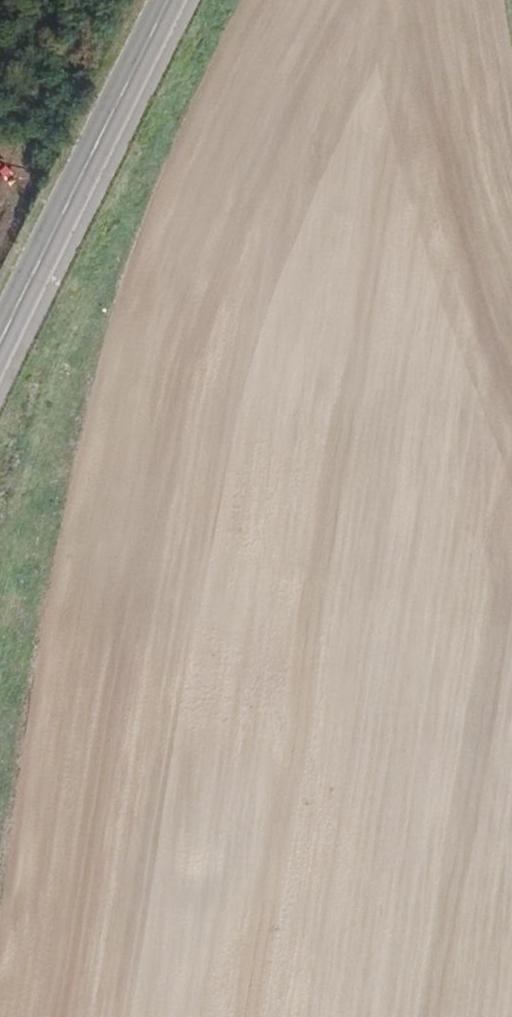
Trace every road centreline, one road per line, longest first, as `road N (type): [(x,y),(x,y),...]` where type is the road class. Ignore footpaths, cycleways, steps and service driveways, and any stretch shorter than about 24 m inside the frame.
road 1 (secondary): [(167,0),(0,343)]

